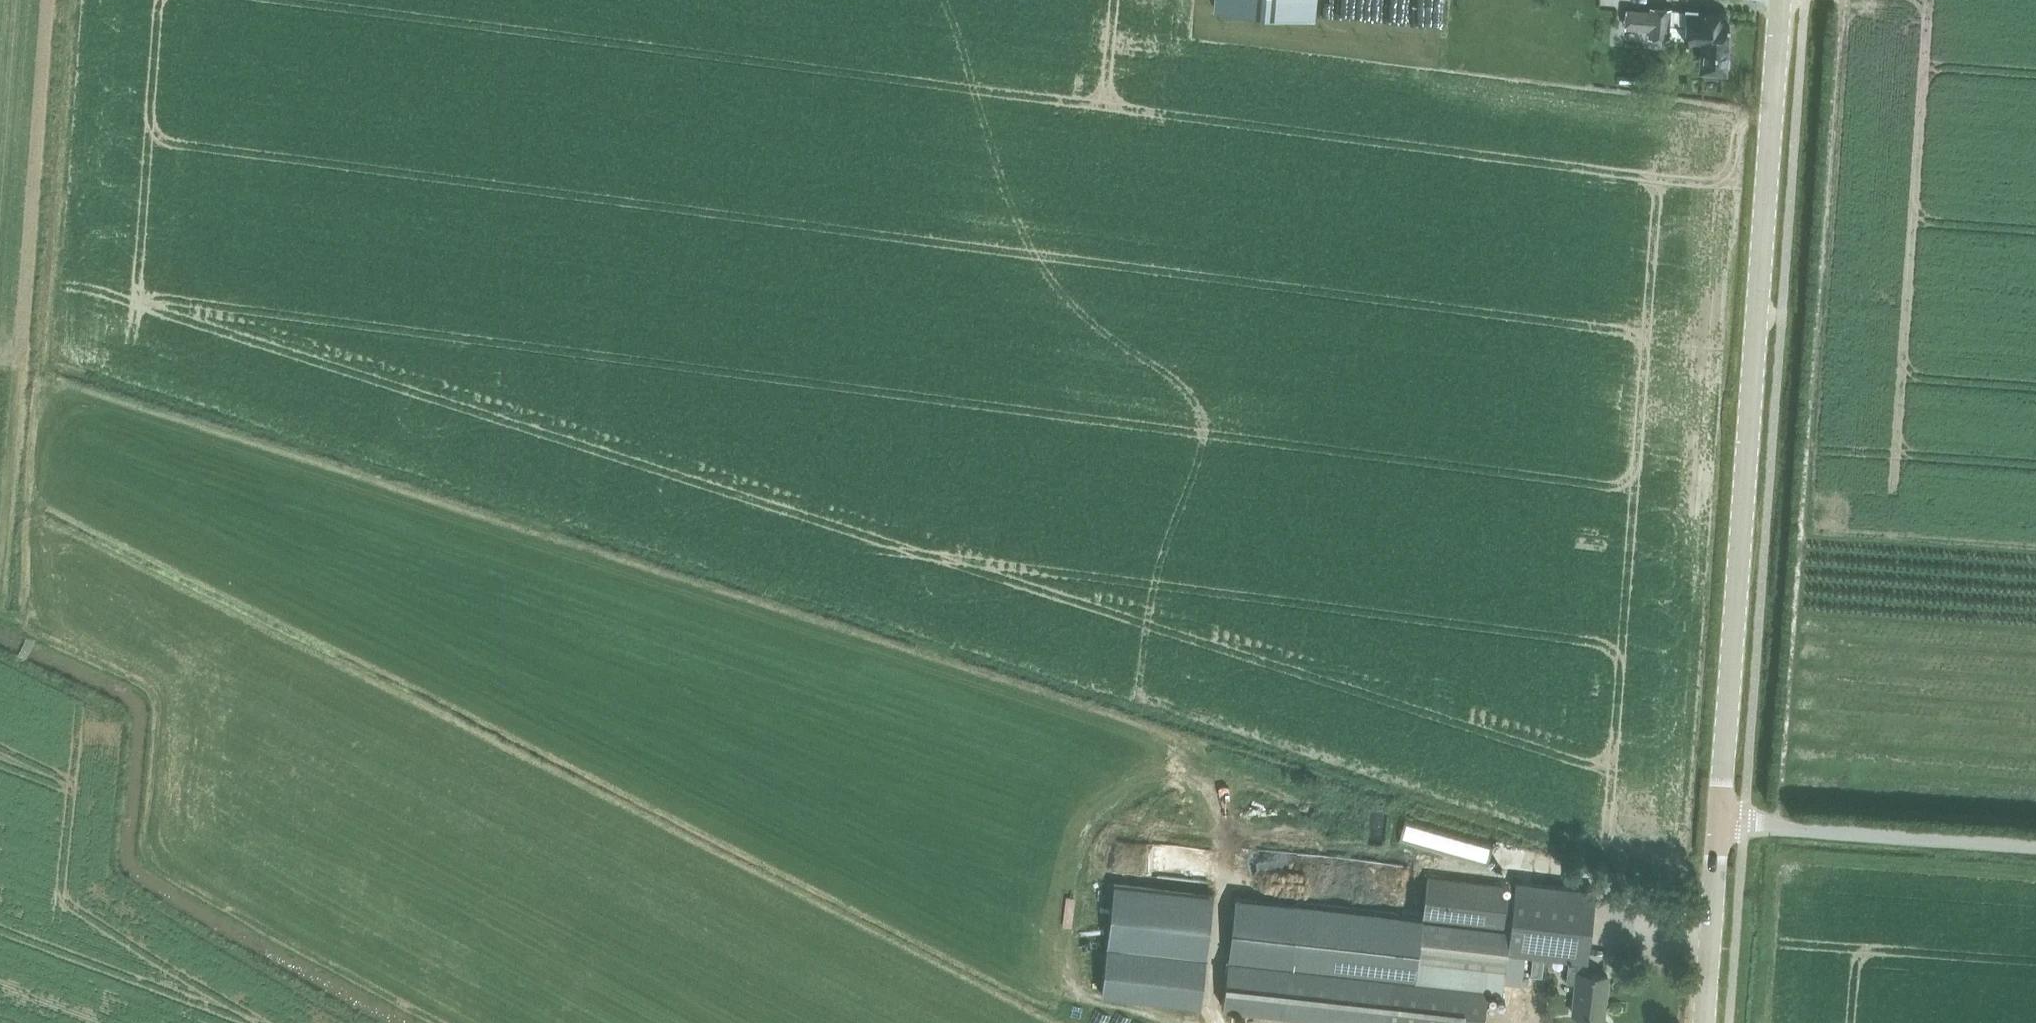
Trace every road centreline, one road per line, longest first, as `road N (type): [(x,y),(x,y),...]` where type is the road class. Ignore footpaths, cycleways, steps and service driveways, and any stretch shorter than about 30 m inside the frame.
road 1 (tertiary): [(1717,827),(1780,0)]
road 2 (unclassified): [(2035,849),(1717,827)]
road 3 (tertiary): [(1704,1022),(1717,827)]

